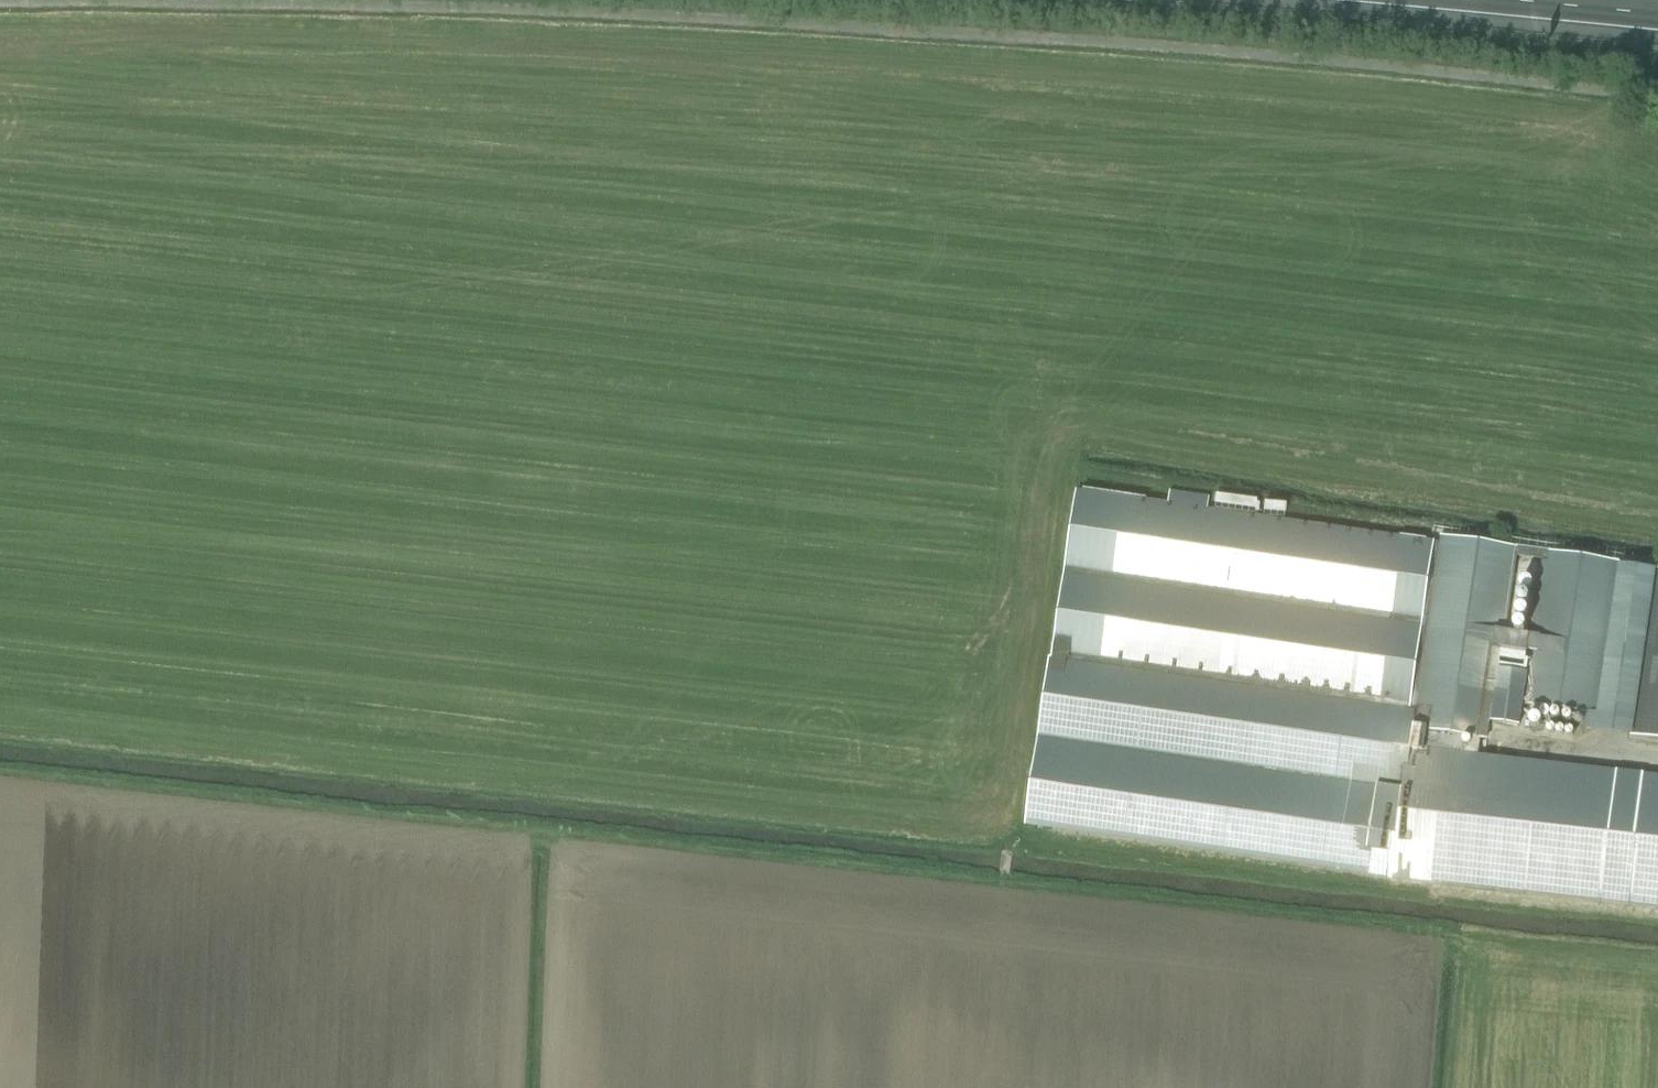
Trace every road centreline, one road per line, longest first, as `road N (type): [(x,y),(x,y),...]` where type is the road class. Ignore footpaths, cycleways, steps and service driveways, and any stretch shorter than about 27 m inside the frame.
road 1 (unclassified): [(1657,85),(1264,44),(576,0)]
road 2 (motorway): [(1436,0),(1657,22)]

